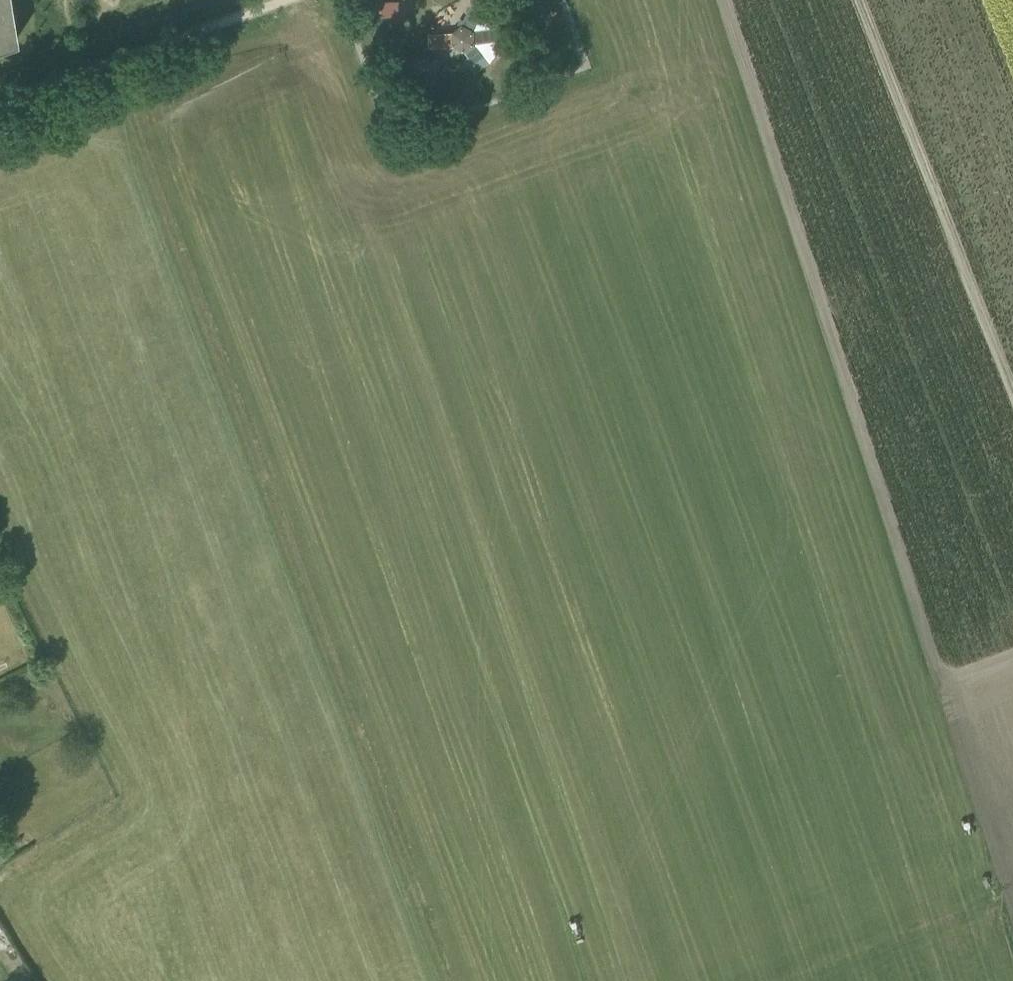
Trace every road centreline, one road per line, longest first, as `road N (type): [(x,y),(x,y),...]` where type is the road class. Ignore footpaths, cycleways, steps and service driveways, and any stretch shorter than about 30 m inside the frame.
road 1 (track): [(0,102),(271,0)]

